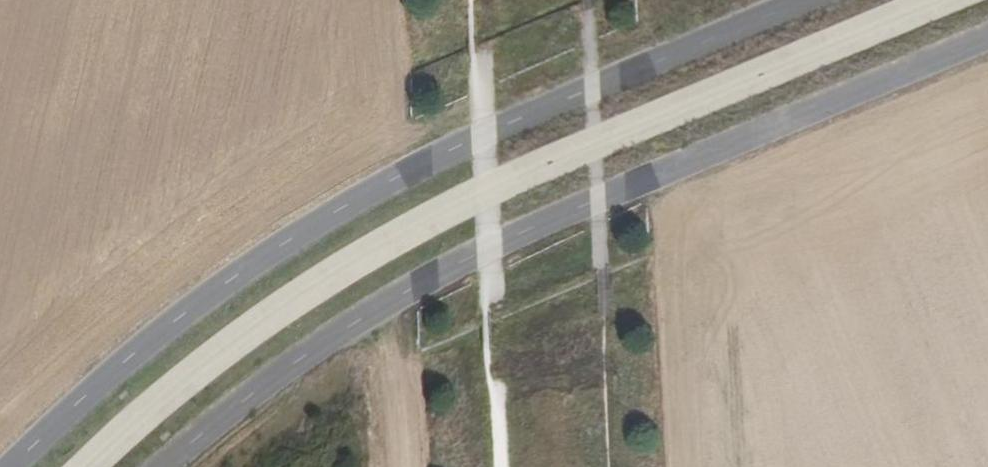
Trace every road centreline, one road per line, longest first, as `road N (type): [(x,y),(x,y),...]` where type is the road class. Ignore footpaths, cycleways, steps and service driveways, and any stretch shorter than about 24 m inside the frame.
road 1 (unclassified): [(812,0),(431,159),(310,226),(178,318),(10,466)]
road 2 (unclassified): [(165,466),(301,355),(389,299),(599,198),(987,39)]

